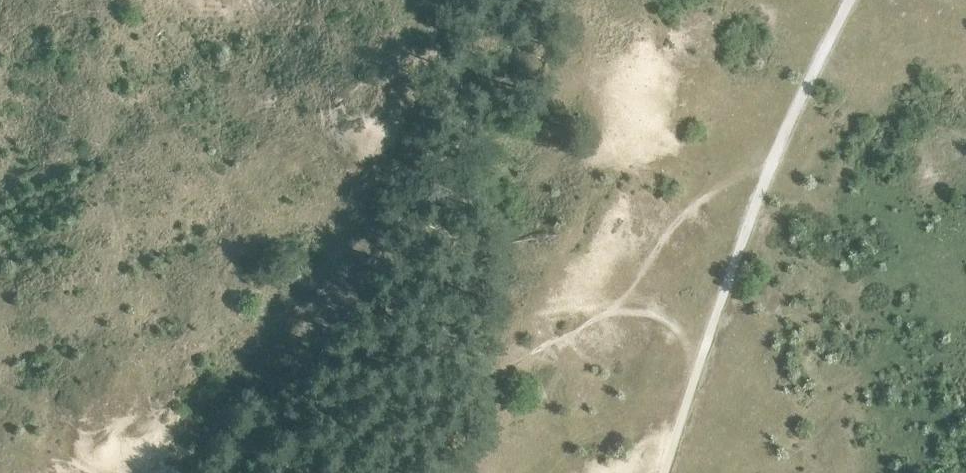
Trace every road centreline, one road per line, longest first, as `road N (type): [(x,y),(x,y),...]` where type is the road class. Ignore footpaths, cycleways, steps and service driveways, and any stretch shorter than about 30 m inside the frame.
road 1 (track): [(850,0),(763,184),(665,472)]

